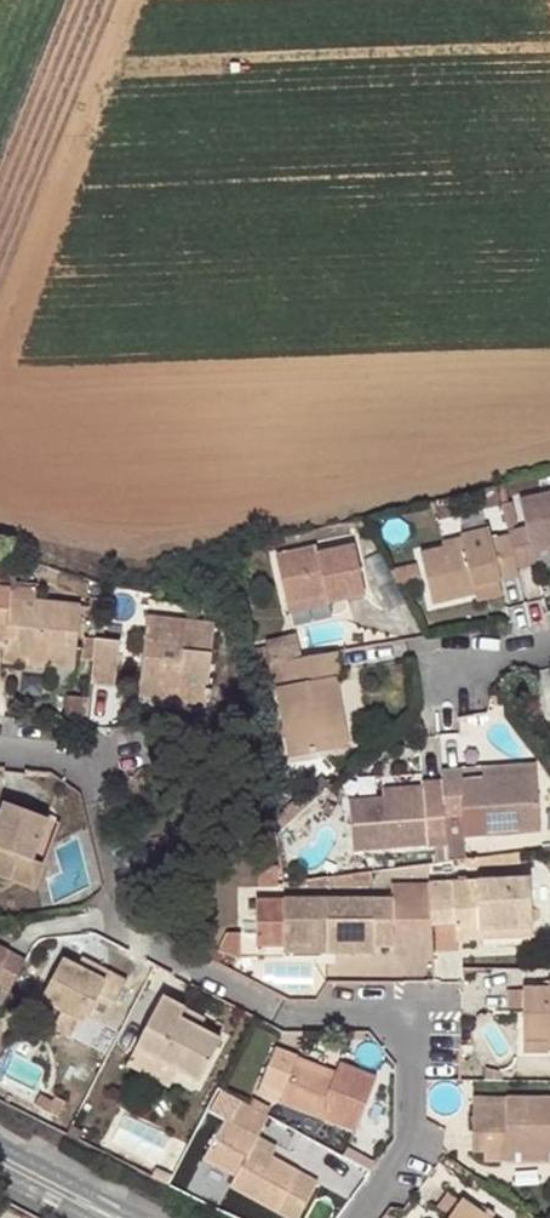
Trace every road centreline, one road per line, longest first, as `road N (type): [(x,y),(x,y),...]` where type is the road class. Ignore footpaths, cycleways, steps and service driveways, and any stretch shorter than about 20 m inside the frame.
road 1 (residential): [(0,755),(62,759),(97,780),(122,929),(274,1014),(393,1021),(408,1045),(409,1145),(356,1217)]
road 2 (tertiary): [(0,1161),(113,1217)]

